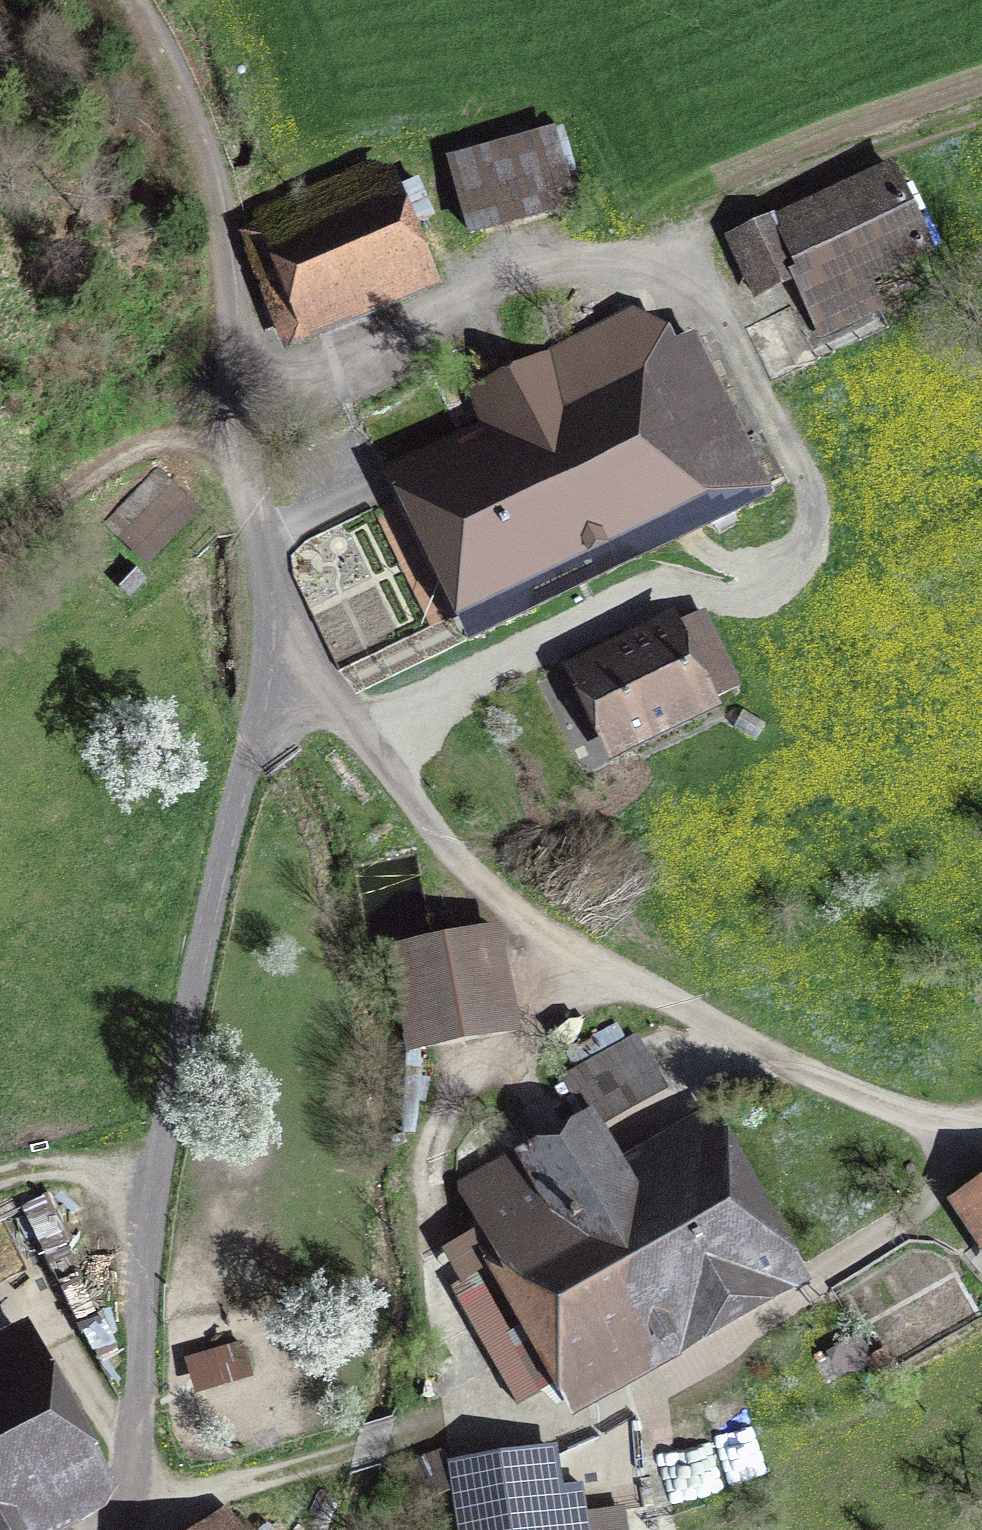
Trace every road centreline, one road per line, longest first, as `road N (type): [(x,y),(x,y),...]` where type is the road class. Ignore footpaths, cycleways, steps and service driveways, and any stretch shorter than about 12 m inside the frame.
road 1 (track): [(879,154),(642,251),(516,276),(465,297),(109,456),(0,529)]
road 2 (residential): [(121,1529),(167,1119),(236,797),(283,682)]
road 3 (track): [(133,1529),(171,1504),(391,1447),(443,1418),(438,1316),(418,1232),(420,1167),(450,1096),(514,1019),(561,935)]
road 4 (residential): [(283,682),(362,734),(463,864),(561,935),(814,1076),(896,1111),(981,1129)]
road 5 (track): [(680,237),(809,479),(812,530),(802,557),(754,596),(682,590),(633,603),(362,734)]
road 6 (residential): [(283,682),(230,408),(221,230),(187,111),(128,0)]
road 7 (track): [(654,1411),(802,1321),(833,1272),(920,1215),(981,1125)]

